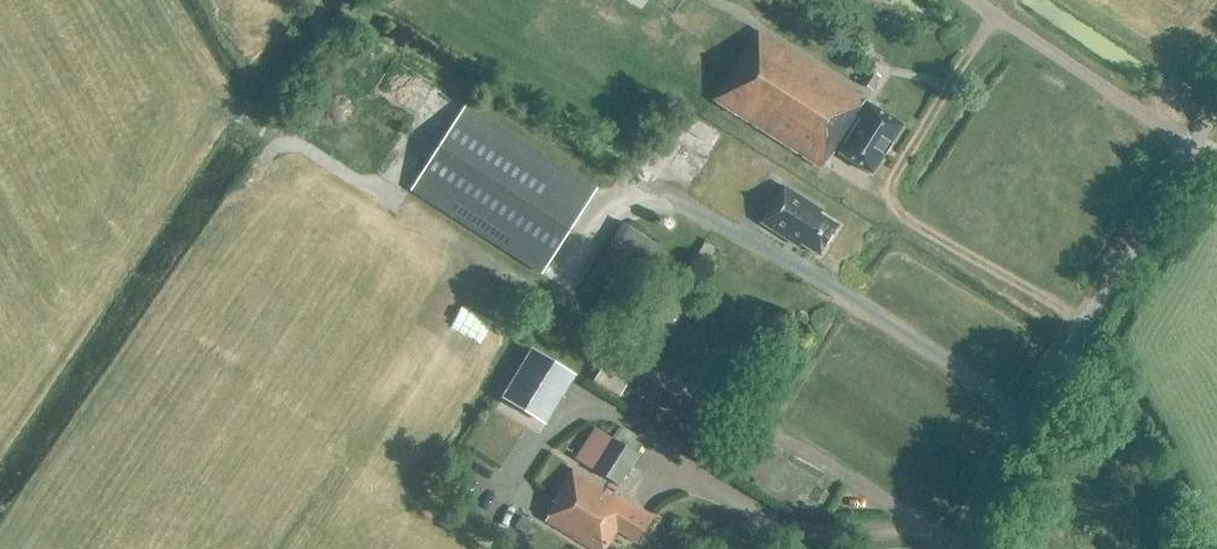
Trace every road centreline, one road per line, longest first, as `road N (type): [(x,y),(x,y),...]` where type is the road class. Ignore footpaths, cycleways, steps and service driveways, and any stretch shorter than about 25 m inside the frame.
road 1 (track): [(971,0),(1195,146)]

